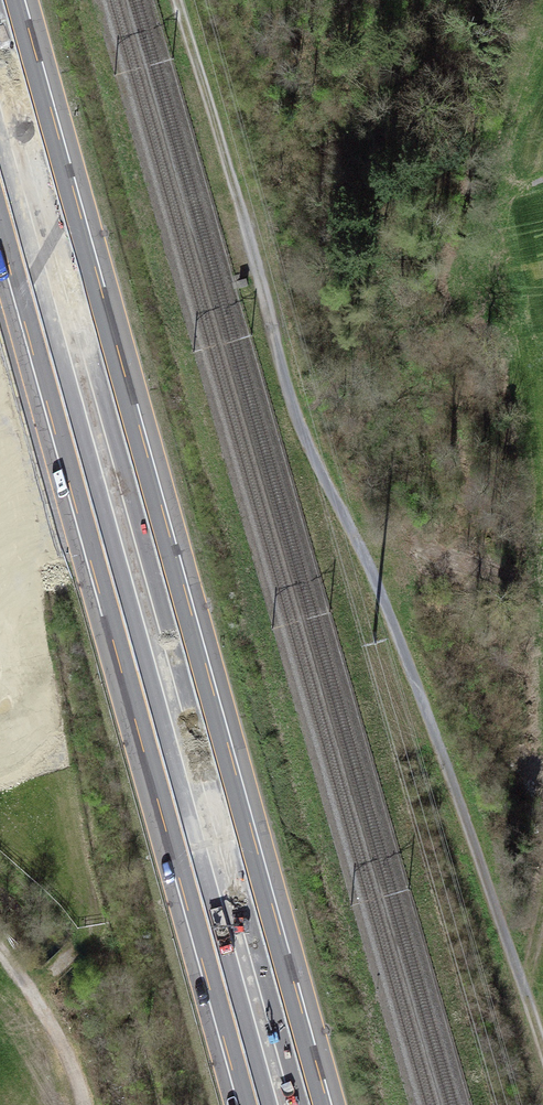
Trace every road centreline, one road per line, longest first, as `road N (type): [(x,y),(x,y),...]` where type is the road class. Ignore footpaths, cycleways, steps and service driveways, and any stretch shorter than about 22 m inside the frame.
road 1 (motorway): [(312,1104),(5,0)]
road 2 (track): [(542,1050),(396,630),(293,404),(182,0)]
road 3 (motorway): [(0,175),(259,1104)]
road 4 (track): [(0,951),(49,1022),(84,1104)]

